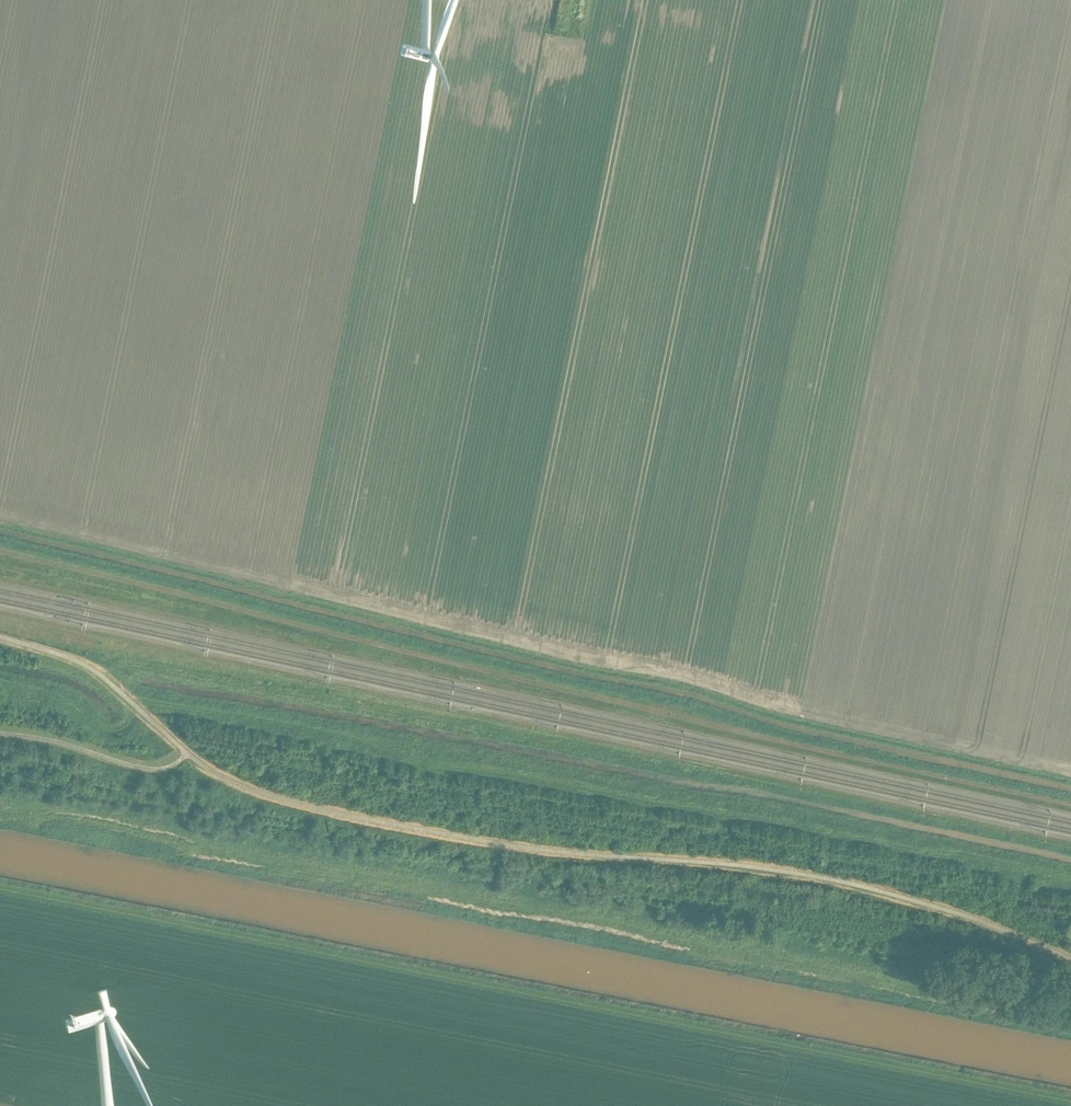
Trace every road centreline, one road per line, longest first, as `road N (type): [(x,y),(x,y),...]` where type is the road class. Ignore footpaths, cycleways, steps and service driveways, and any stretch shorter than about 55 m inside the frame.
road 1 (track): [(1070,808),(802,752),(0,553)]

